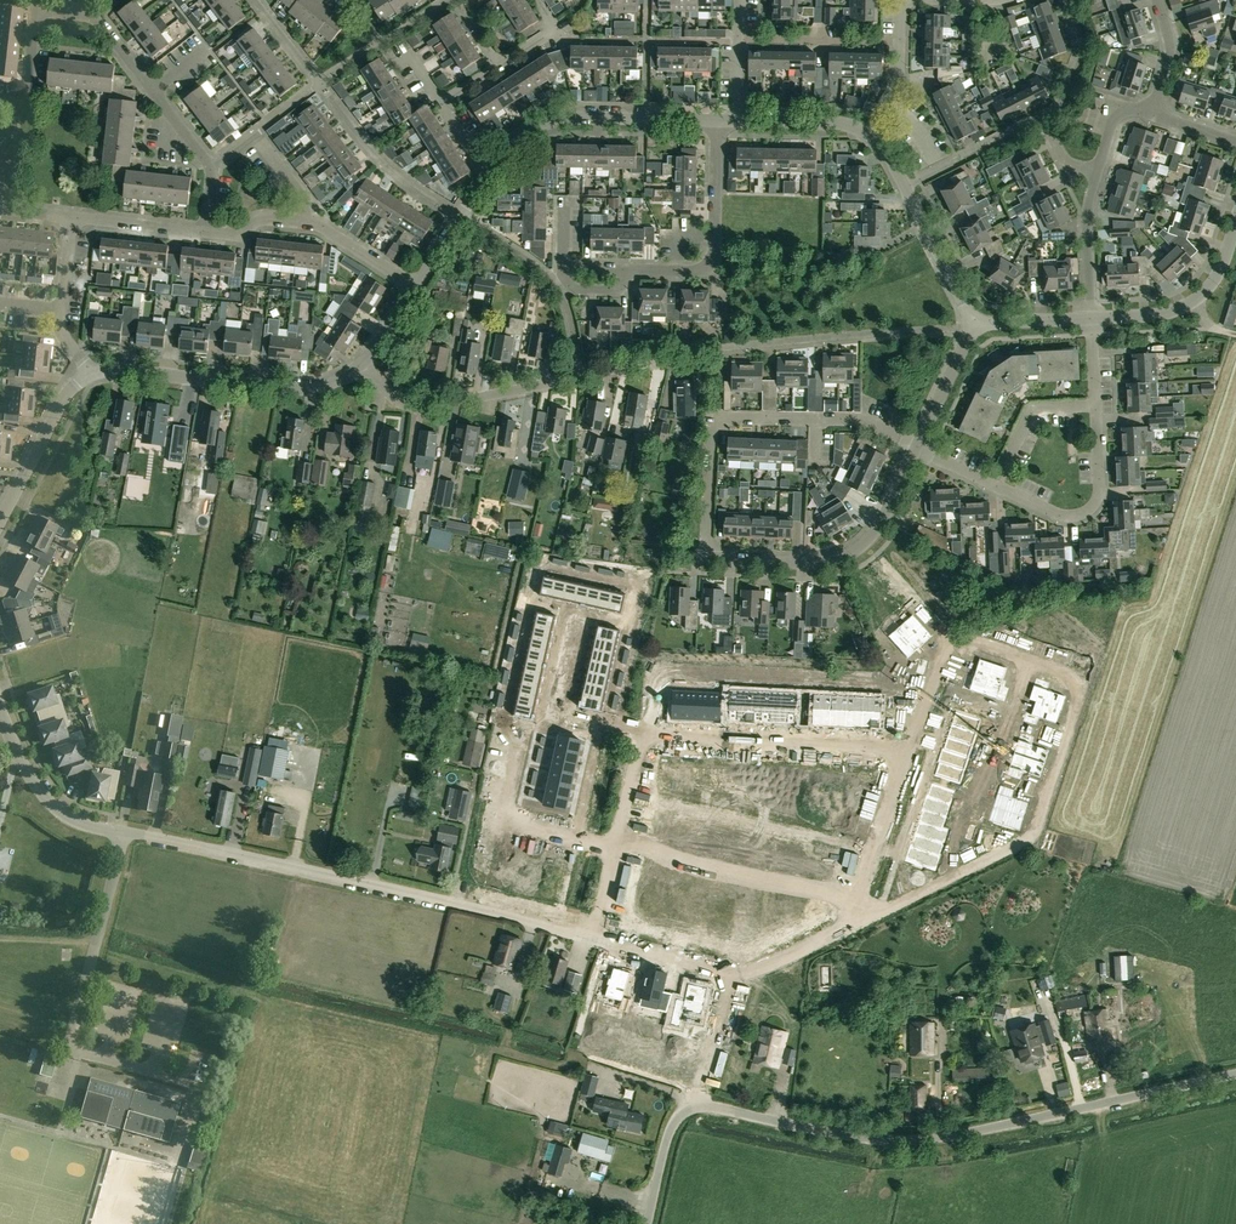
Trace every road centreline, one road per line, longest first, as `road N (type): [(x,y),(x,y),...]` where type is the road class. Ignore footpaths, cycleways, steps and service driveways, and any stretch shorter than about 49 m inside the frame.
road 1 (residential): [(590,939),(457,901),(70,821),(23,774),(0,705)]
road 2 (residential): [(972,324),(739,344),(427,405),(401,402),(360,365)]
road 3 (unclassified): [(693,1105),(902,1140),(1235,1073)]
road 4 (residential): [(943,635),(1086,679),(1035,835),(842,928)]
road 5 (residential): [(590,939),(650,734),(904,746)]
road 6 (residential): [(707,557),(716,422),(868,418),(920,445)]
road 7 (residential): [(204,232),(205,159),(96,19),(36,10)]
road 8 (residential): [(360,365),(292,389),(91,374)]
road 9 (residential): [(842,928),(743,976),(590,939)]
road 10 (residential): [(716,120),(547,122),(518,136),(487,174)]
road 11 (residential): [(1091,318),(1087,235),(1116,112),(1152,119)]
road 12 (residential): [(414,285),(316,224),(274,219),(251,221),(238,234),(204,232)]
road 13 (residential): [(626,269),(695,272),(710,260),(716,120)]
road 14 (unknown): [(699,1090),(590,1055),(586,1039),(617,947)]
road 15 (residential): [(972,324),(905,184),(868,131)]
road 16 (residential): [(1096,405),(1099,492),(1089,508),(1069,514),(1001,482)]
road 17 (residential): [(1091,318),(1170,312),(1193,302),(1217,278),(1235,227)]
road 18 (residential): [(904,746),(842,928)]
road 19 (residential): [(91,374),(61,402),(0,521)]
road 20 (residential): [(442,106),(546,37),(550,22),(536,0)]
road 21 (residential): [(739,39),(900,37)]
road 22 (residential): [(707,557),(807,563),(861,548)]
road 23 (residential): [(1001,482),(1034,412),(1096,405)]
road 24 (residential): [(487,174),(414,285)]
road 25 (residential): [(204,232),(72,217)]
road 26 (unclassified): [(646,1223),(665,1139),(678,1113),(693,1105)]
road 27 (residential): [(920,445),(972,324)]
road 28 (residential): [(868,131),(737,120)]
road 29 (residential): [(1152,119),(1170,32),(1159,0)]
road 30 (residential): [(861,548),(943,635)]

